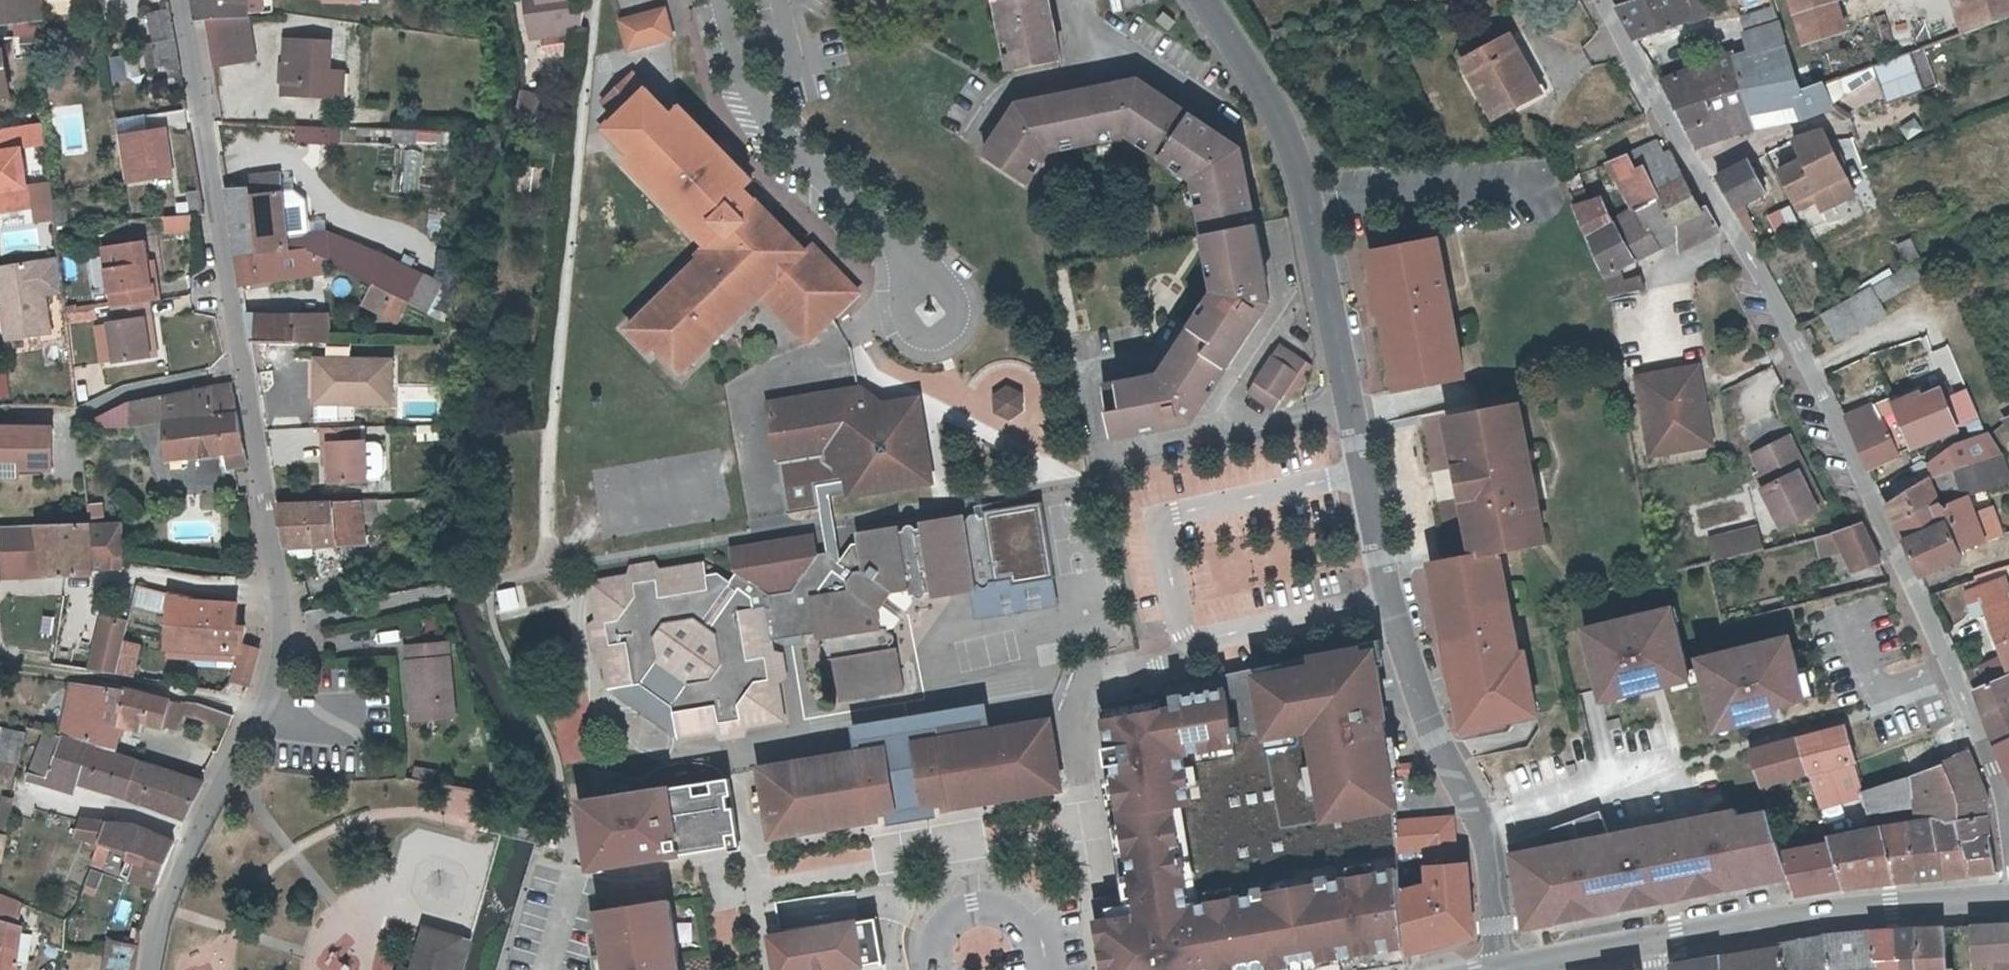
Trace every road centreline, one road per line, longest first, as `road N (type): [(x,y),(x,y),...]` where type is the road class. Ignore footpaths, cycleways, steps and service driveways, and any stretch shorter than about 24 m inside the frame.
road 1 (residential): [(1208,0),(1278,107),(1313,206),(1390,601),(1433,733),(1488,841),(1502,969)]
road 2 (residential): [(184,0),(239,363),(290,622),(289,647),(158,910),(147,969)]
road 3 (residential): [(2008,863),(1999,787),(1962,692),(1798,346),(1602,0)]
road 4 (primary): [(1651,944),(1891,906),(2008,899)]
road 5 (residential): [(720,0),(747,102),(903,269)]
road 6 (residential): [(903,269),(886,290),(885,316),(900,338),(925,346),(950,337),(965,315),(963,288),(944,267)]
road 7 (primary): [(1507,969),(1651,944)]

